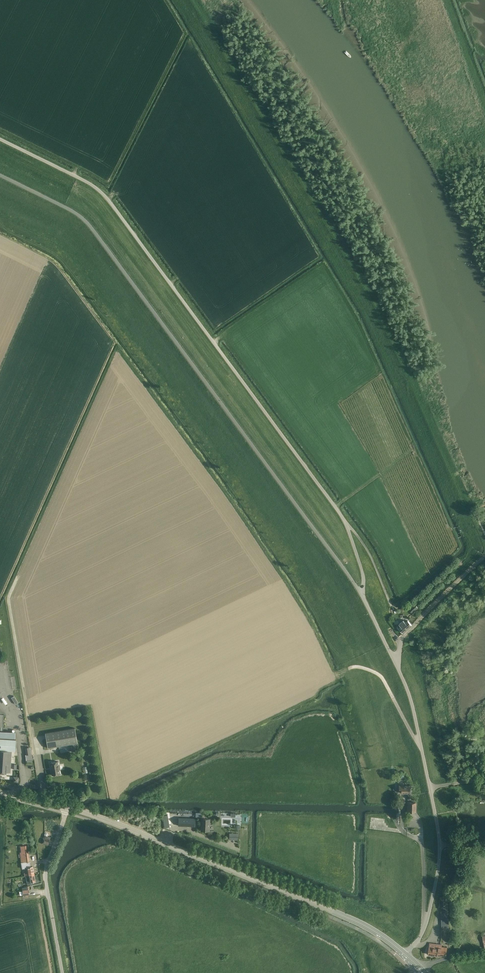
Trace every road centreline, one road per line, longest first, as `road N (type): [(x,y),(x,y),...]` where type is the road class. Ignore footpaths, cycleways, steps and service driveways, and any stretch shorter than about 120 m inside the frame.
road 1 (unclassified): [(397,665),(362,596),(346,524),(107,199),(0,139)]
road 2 (secondary): [(404,953),(342,915),(68,806)]
road 3 (unclassified): [(404,953),(424,932),(439,859),(414,713),(397,665)]
road 4 (track): [(17,577),(8,601),(34,745)]
road 5 (residential): [(63,972),(46,870),(68,806)]
road 6 (residential): [(397,665),(405,634),(484,555)]

